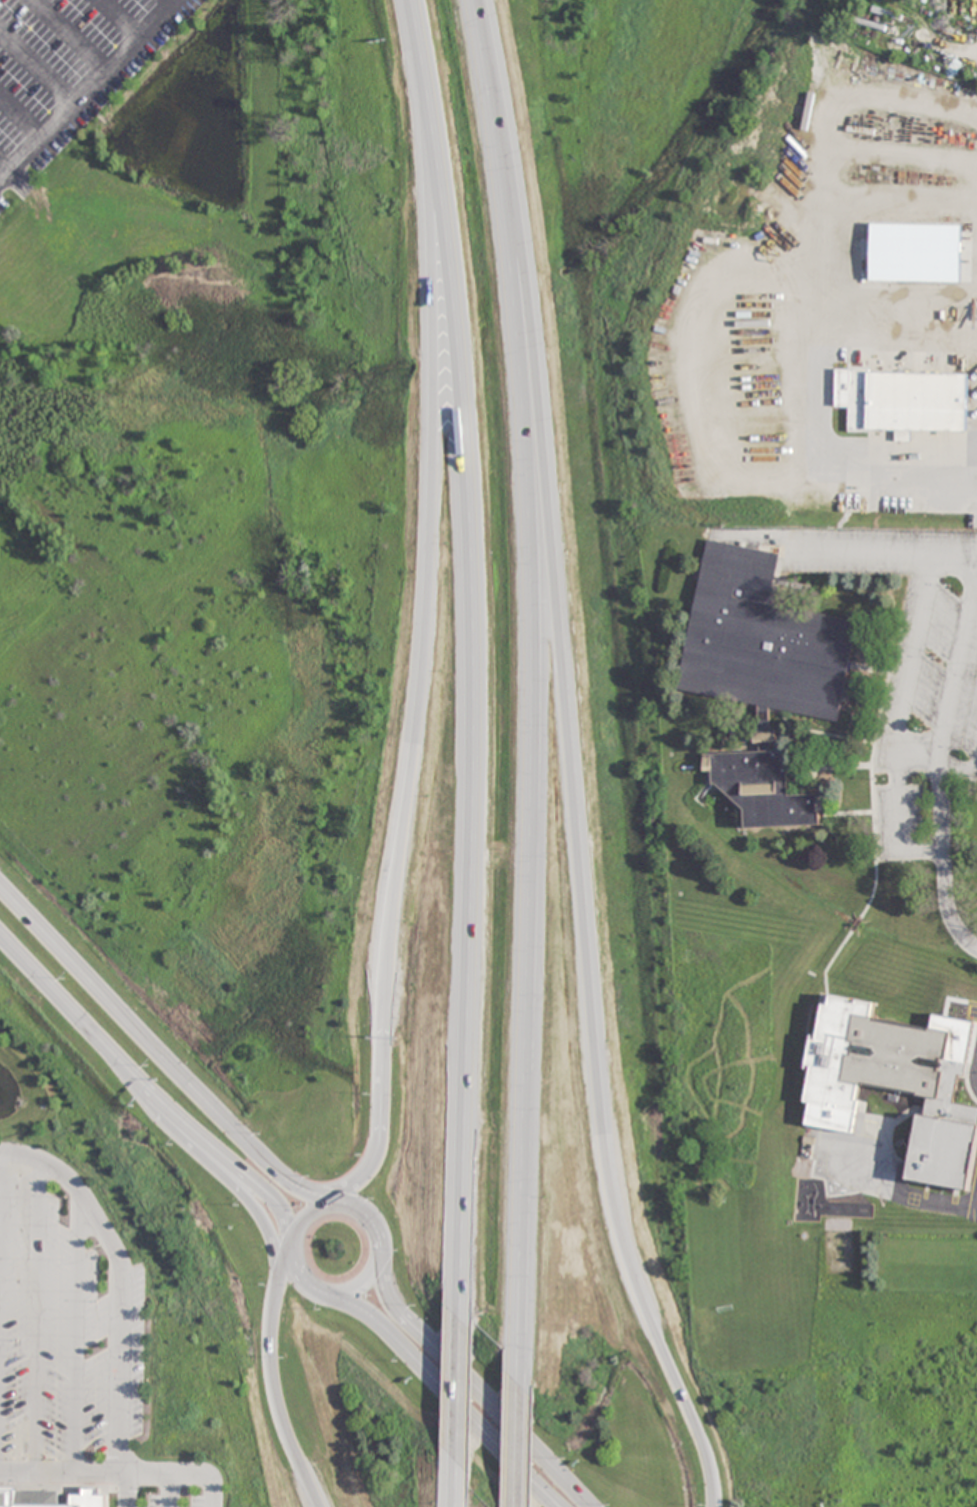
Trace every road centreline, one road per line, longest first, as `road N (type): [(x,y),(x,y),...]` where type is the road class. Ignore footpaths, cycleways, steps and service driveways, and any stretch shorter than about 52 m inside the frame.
road 1 (motorway): [(710,1506),(705,1459),(638,1295),(610,1183),(524,209),(490,55)]
road 2 (motorway): [(524,1363),(532,578),(490,55)]
road 3 (motorway): [(425,75),(459,344),(474,589),(478,930),(465,1323)]
road 4 (motorway): [(425,75),(428,608),(384,968),(376,1147),(339,1203)]
road 5 (primary): [(325,1203),(273,1172),(0,888)]
road 6 (primary): [(0,936),(130,1073),(269,1199),(289,1235)]
road 7 (primary): [(586,1506),(399,1317),(377,1259)]
road 8 (primary): [(329,1293),(379,1327),(554,1506)]
road 9 (motorway): [(288,1253),(269,1308),(270,1395),(317,1506)]
road 10 (motorway): [(130,1073),(159,1121),(244,1197),(267,1237),(275,1280)]
road 11 (motorway): [(465,1323),(460,1469)]
road 12 (motorway): [(523,1506),(524,1363)]

